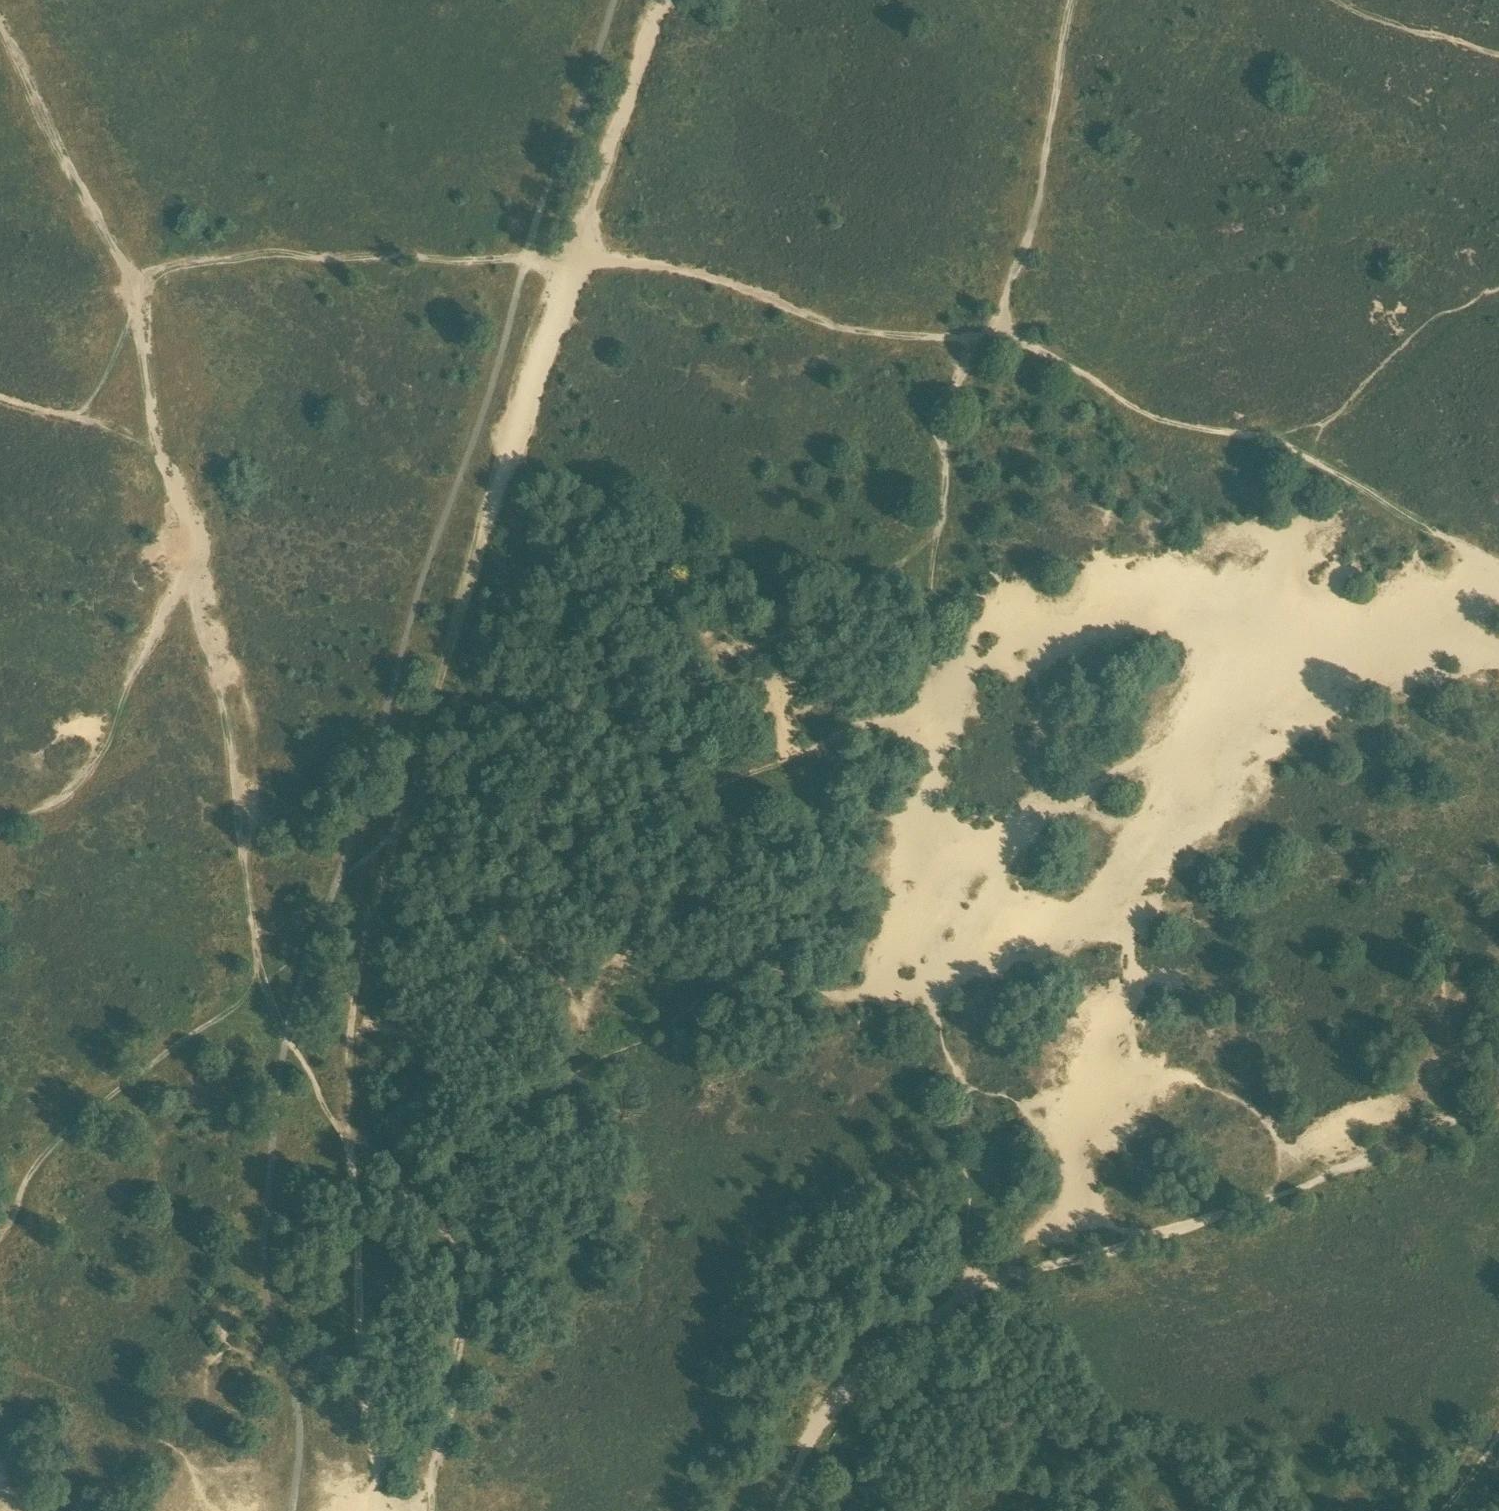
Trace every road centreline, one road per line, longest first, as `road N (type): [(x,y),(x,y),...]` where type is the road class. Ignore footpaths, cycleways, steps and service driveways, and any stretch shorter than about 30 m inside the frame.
road 1 (track): [(371,1510),(352,1013),(408,793),(663,0)]

